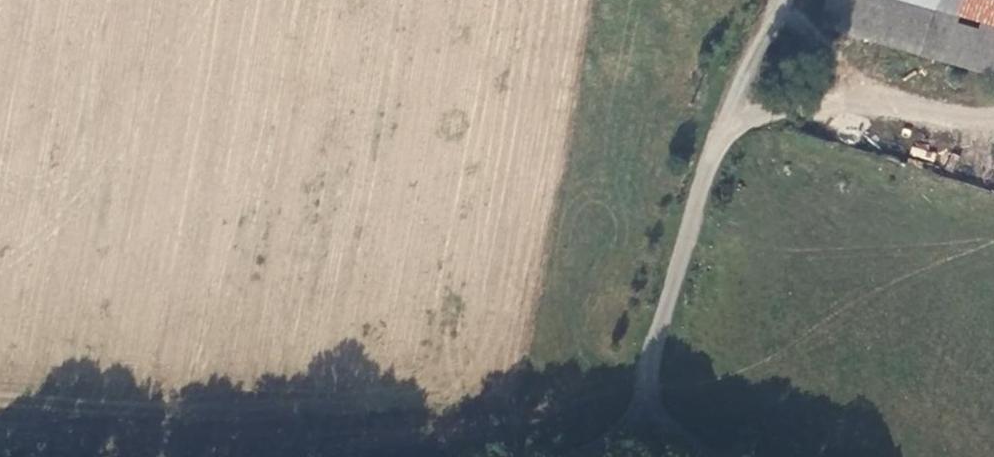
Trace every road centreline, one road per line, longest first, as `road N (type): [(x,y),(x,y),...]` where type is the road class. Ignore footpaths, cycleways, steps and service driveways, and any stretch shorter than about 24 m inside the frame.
road 1 (unclassified): [(628,456),(725,101),(793,0)]

